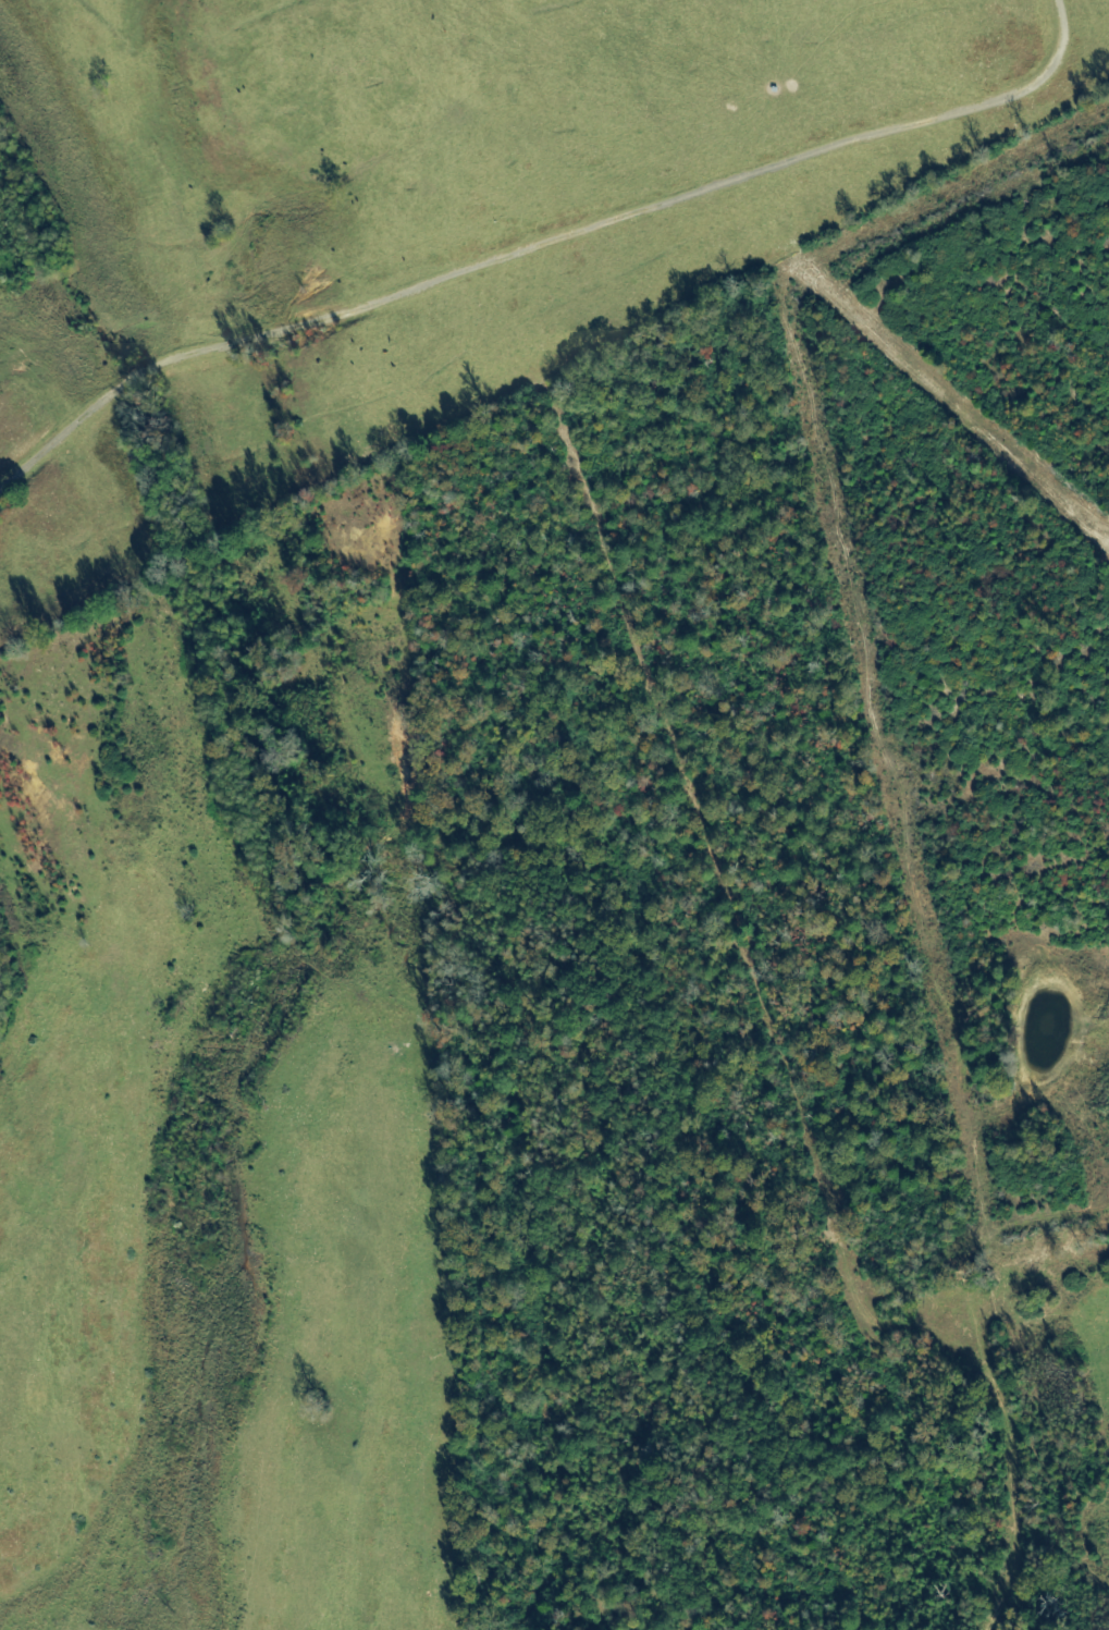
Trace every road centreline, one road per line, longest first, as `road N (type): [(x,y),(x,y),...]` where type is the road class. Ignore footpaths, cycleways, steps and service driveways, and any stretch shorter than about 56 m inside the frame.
road 1 (track): [(0,486),(66,421),(155,363),(1036,86),(1057,50),(1055,0)]

